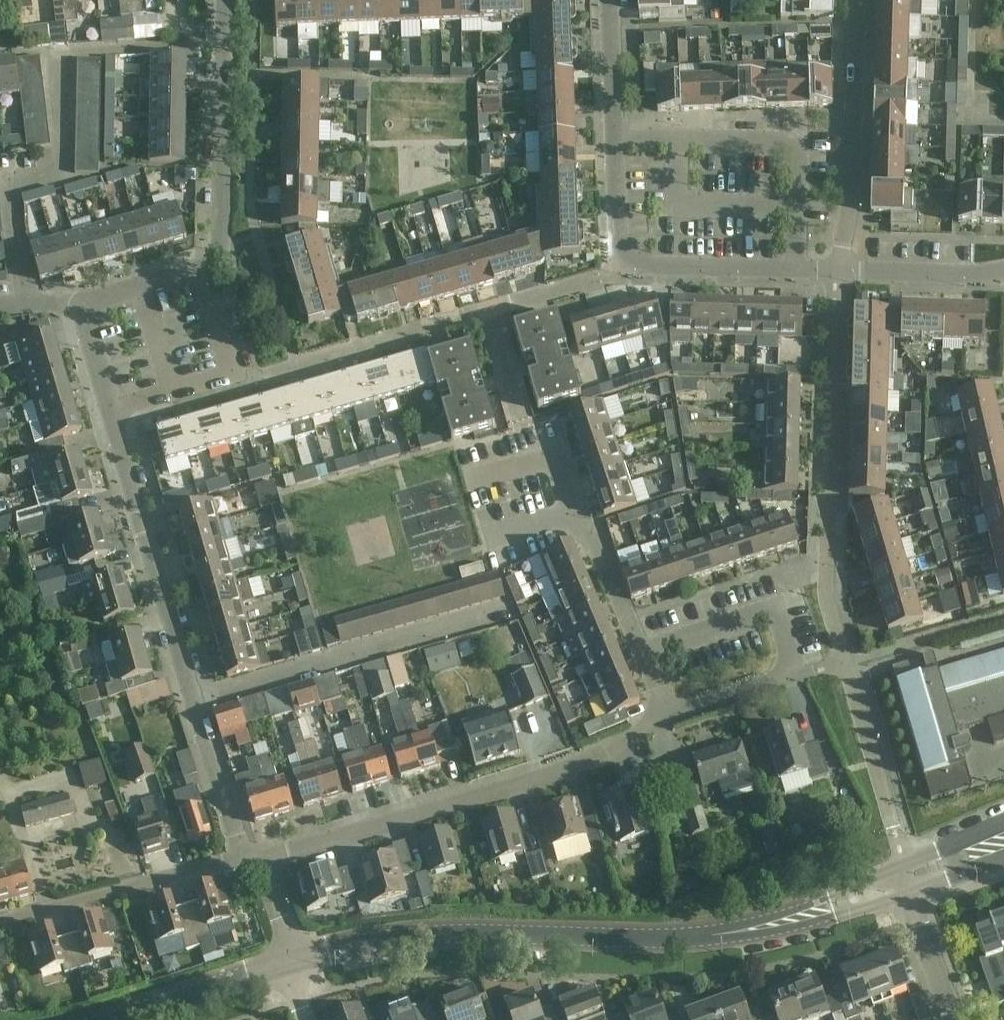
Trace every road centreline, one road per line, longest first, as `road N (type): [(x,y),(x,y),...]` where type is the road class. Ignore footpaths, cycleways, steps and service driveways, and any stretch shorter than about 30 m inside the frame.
road 1 (residential): [(252,863),(195,704),(88,304)]
road 2 (tertiary): [(285,965),(446,935),(681,938),(782,922)]
road 3 (residential): [(609,0),(626,266),(838,271)]
road 4 (residential): [(217,48),(64,54),(69,158),(9,166),(16,300)]
road 5 (residential): [(252,863),(534,783),(668,718)]
road 6 (residential): [(88,304),(203,270),(222,251),(217,48)]
road 7 (residential): [(668,718),(796,677),(777,620),(764,613),(643,653)]
road 8 (residential): [(838,271),(846,0)]
road 9 (residential): [(0,920),(252,863)]
road 10 (tertiary): [(111,1019),(285,965)]
road 11 (residential): [(838,271),(1003,269)]
road 12 (residential): [(643,653),(601,551),(576,515)]
road 13 (residential): [(576,515),(553,457),(467,481)]
road 14 (tertiary): [(905,869),(782,922)]
road 15 (tertiary): [(782,922),(835,918),(912,894)]
road 16 (residential): [(954,1019),(912,894)]

